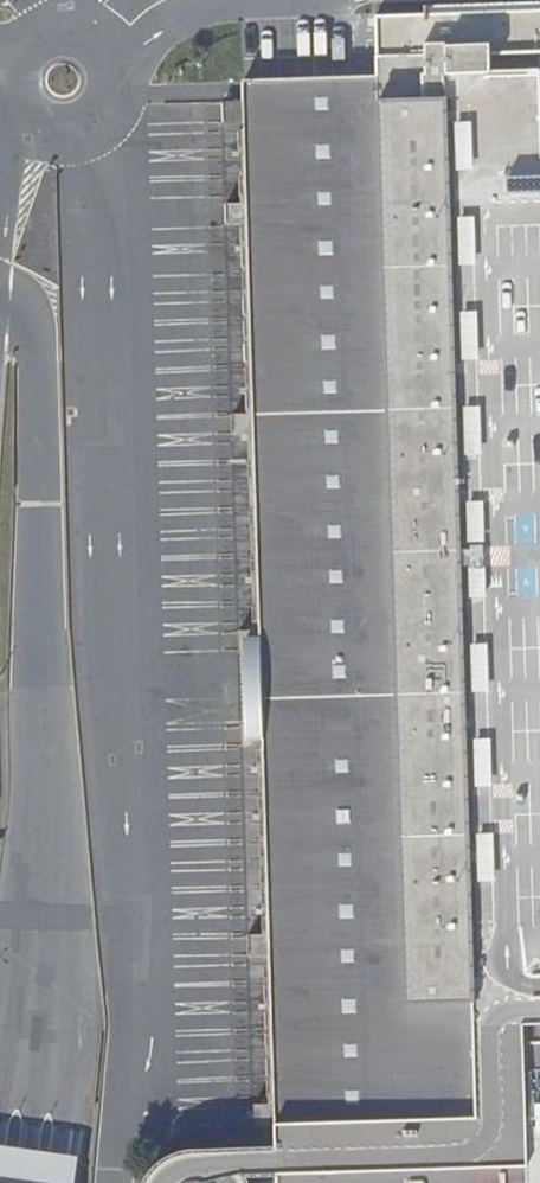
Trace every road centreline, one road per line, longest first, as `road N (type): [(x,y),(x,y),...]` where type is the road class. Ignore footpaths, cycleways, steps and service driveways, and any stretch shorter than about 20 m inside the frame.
road 1 (unclassified): [(9,1182),(45,838),(40,336),(23,299),(0,284)]
road 2 (unclassified): [(10,108),(21,122),(57,138),(98,126),(124,78),(114,41),(83,18),(63,14),(25,27),(4,55),(7,101)]

